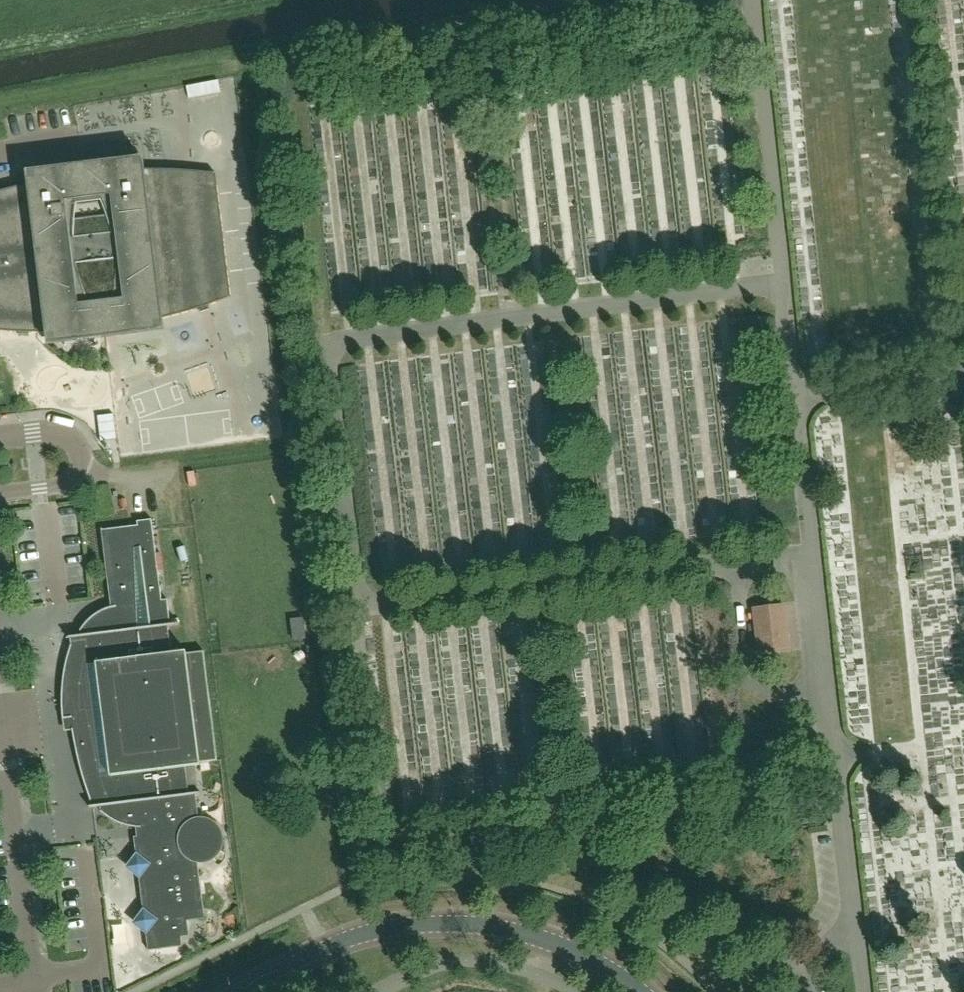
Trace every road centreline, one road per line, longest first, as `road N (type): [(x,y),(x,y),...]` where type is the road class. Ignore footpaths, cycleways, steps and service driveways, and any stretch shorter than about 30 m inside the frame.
road 1 (secondary): [(634,991),(590,962),(514,934),(426,927),(330,948),(244,991)]
road 2 (residential): [(33,983),(0,699)]
road 3 (residential): [(574,991),(502,964),(463,960),(379,991)]

